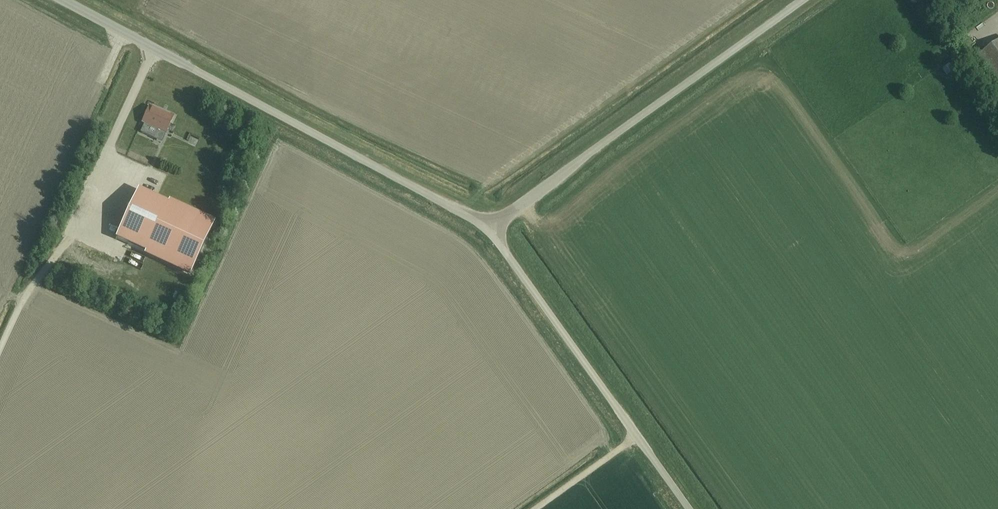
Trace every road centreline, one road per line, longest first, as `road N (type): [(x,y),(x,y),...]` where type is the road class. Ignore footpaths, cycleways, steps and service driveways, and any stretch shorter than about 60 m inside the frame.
road 1 (unclassified): [(483,229),(59,0)]
road 2 (unclassified): [(483,229),(801,0)]
road 3 (unclassified): [(676,508),(483,229)]
road 4 (track): [(88,242),(54,258),(20,300),(0,345)]

